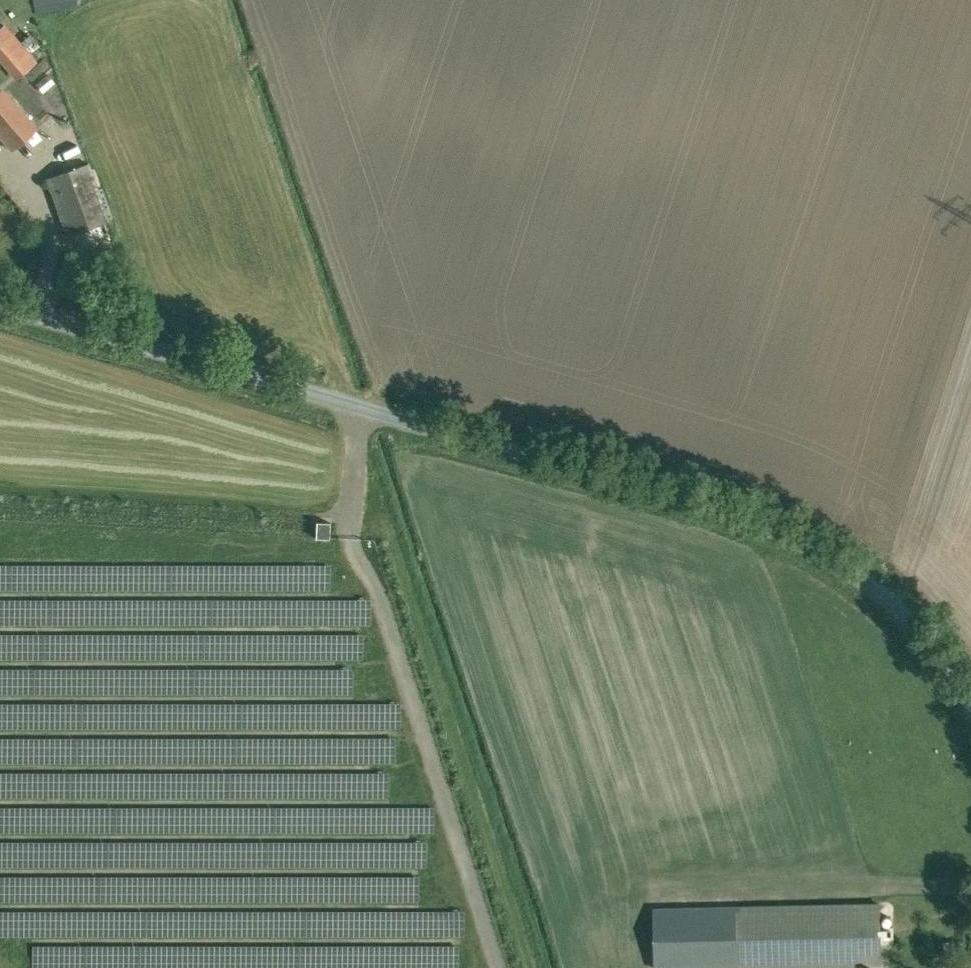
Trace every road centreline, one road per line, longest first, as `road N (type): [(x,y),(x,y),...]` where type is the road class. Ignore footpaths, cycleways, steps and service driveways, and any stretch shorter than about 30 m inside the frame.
road 1 (unclassified): [(970,701),(933,646),(889,605),(842,568),(751,521),(0,307)]

